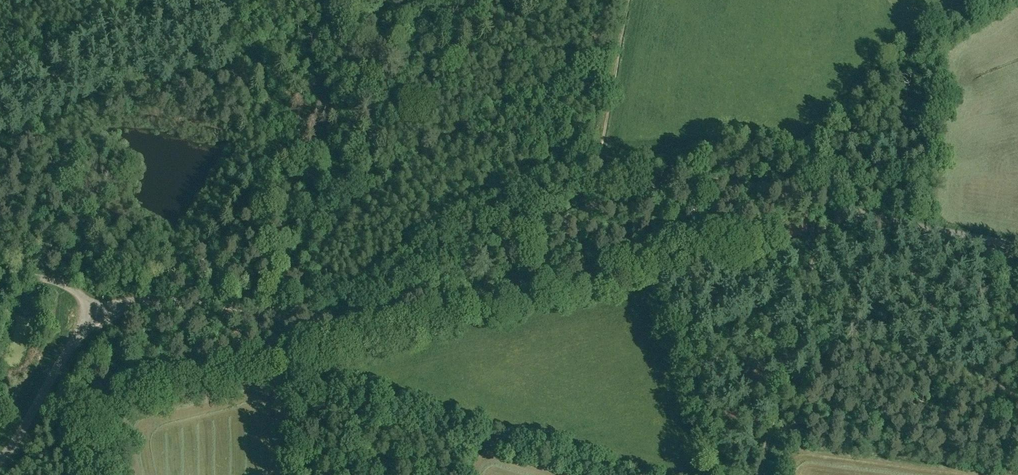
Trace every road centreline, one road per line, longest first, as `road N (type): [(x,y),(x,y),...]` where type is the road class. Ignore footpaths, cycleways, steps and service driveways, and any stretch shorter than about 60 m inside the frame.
road 1 (unclassified): [(96,318),(144,300),(326,318),(363,313),(619,196),(672,183),(798,193),(1017,245)]
road 2 (track): [(816,247),(750,474)]
road 3 (unclassified): [(0,459),(96,318)]

